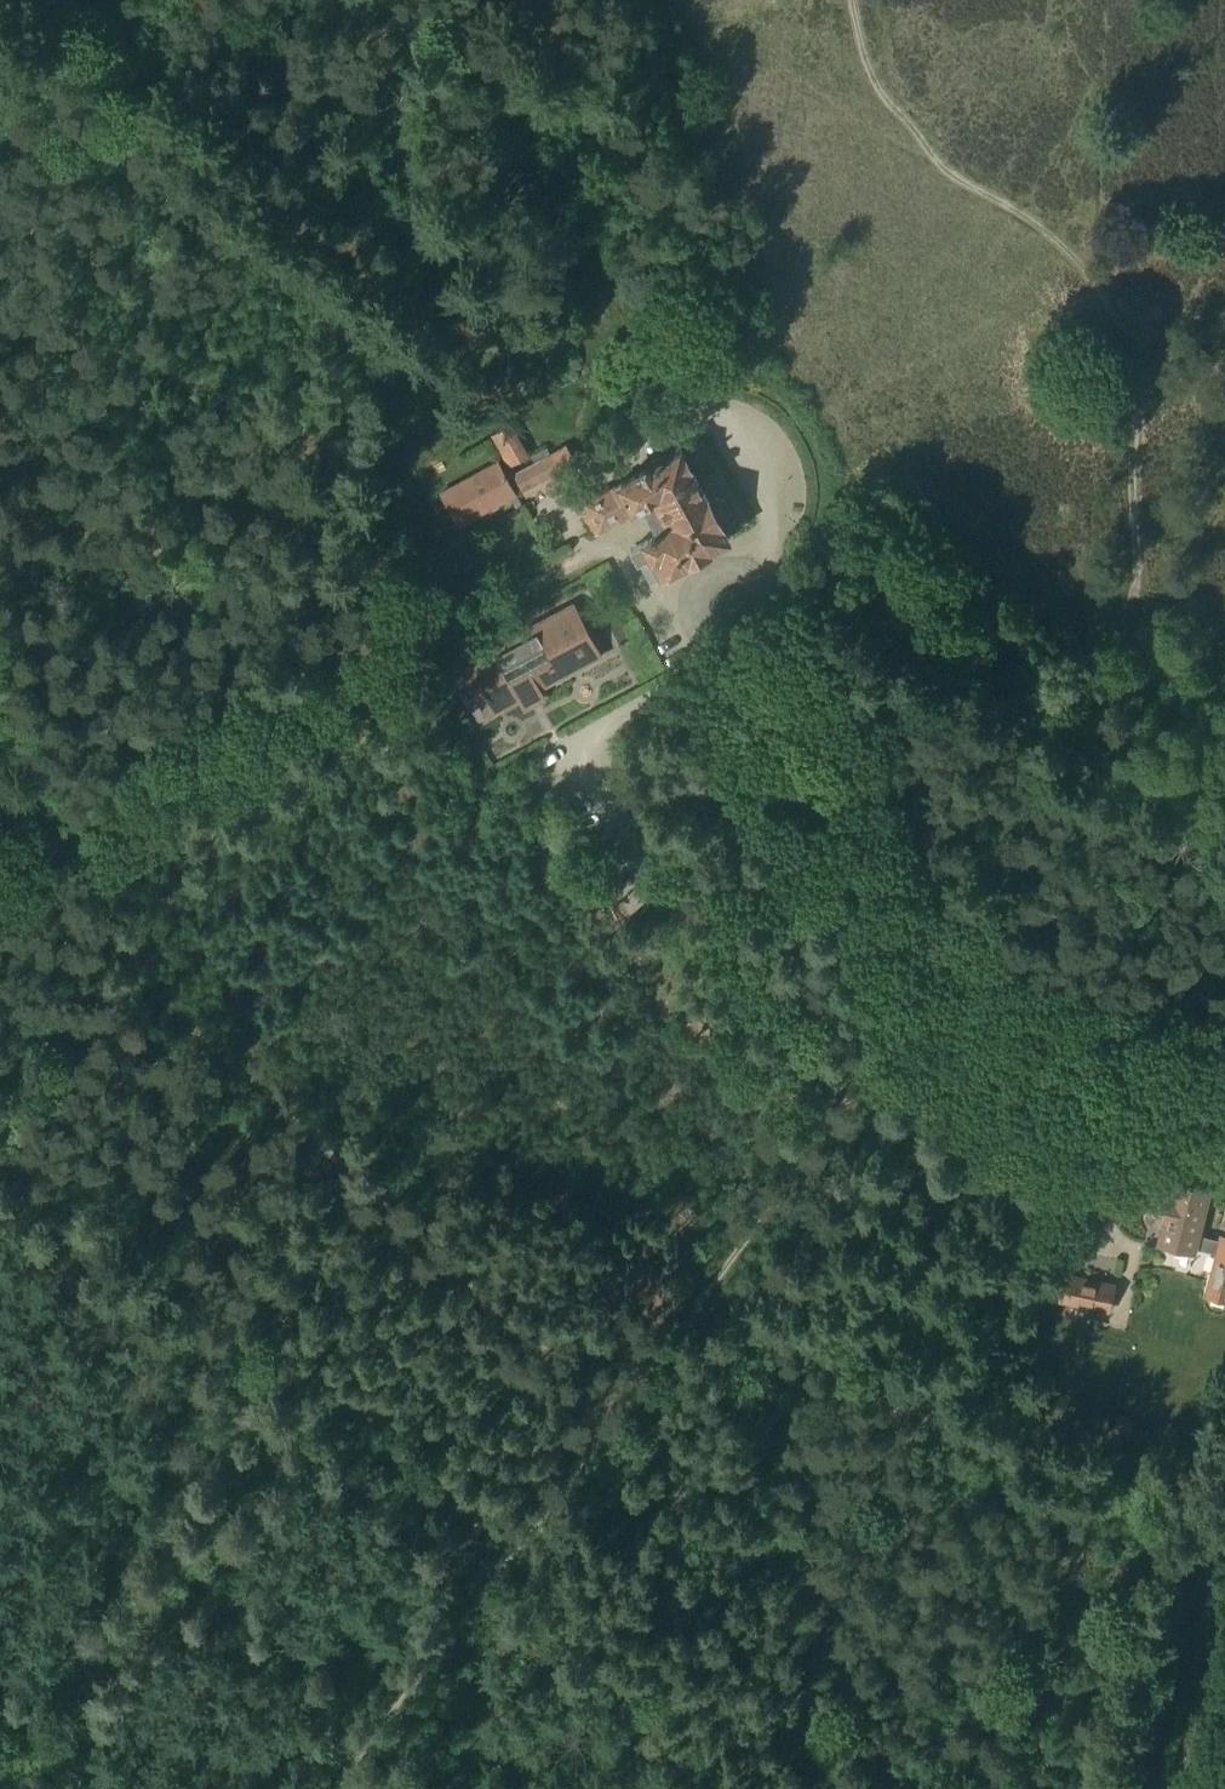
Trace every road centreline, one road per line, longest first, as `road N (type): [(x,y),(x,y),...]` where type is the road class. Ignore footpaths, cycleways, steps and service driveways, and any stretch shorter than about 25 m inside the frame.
road 1 (track): [(610,541),(0,860)]
road 2 (track): [(0,757),(54,832),(121,949),(361,1162)]
road 3 (unclassified): [(1224,1119),(1000,1058),(968,1038),(888,903)]

